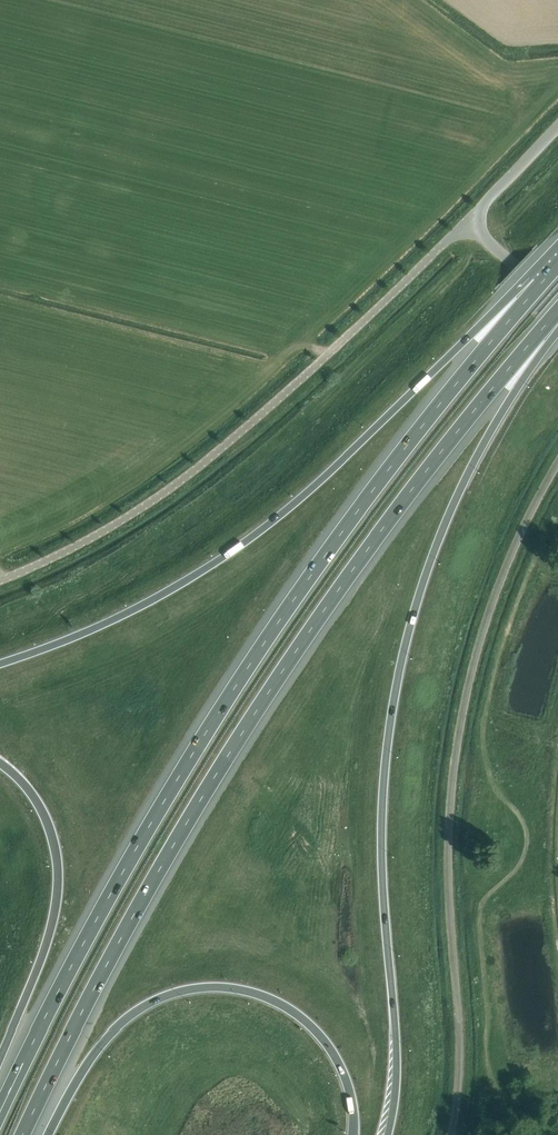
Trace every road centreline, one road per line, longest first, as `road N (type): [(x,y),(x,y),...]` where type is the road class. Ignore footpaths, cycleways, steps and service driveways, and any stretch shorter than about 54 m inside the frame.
road 1 (motorway): [(539,285),(407,445),(240,681),(94,920),(0,1110)]
road 2 (motorway): [(22,1134),(125,932),(265,697),(430,468),(552,319)]
road 3 (motorway): [(386,1134),(395,1057),(381,840),(402,657),(444,525),(552,319)]
road 4 (unclassified): [(453,1134),(462,1081),(454,843),(461,730),(504,591),(557,468)]
road 5 (motorway): [(539,285),(473,332),(234,549),(117,619),(0,664)]
road 6 (unclassified): [(469,221),(329,353),(154,500),(0,580)]
road 7 (motorway): [(48,1134),(111,1031),(151,1002),(208,987),(250,991),(310,1026),(344,1074),(354,1134)]
road 8 (motorway): [(0,763),(41,812),(56,862),(47,932),(0,1060)]
road 9 (unclassified): [(469,221),(557,127)]
road 10 (unclassified): [(557,303),(469,221)]

